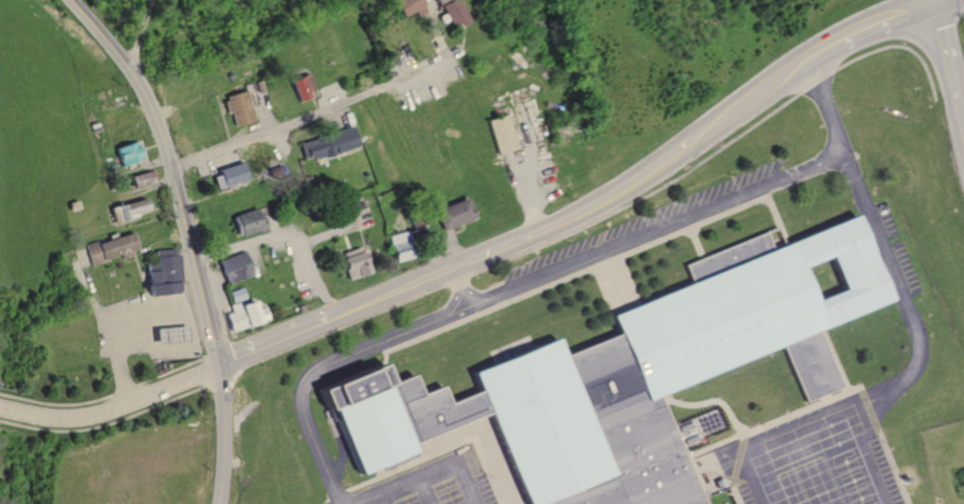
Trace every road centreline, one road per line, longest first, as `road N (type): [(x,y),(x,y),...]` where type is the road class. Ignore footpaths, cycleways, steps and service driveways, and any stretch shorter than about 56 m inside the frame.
road 1 (secondary): [(67,0),(133,81),(156,127),(217,367)]
road 2 (residential): [(170,171),(451,59)]
road 3 (residential): [(452,269),(587,210),(697,135)]
road 4 (residential): [(217,367),(87,419),(0,411)]
road 5 (residential): [(787,72),(933,4)]
road 6 (secondary): [(217,367),(219,503)]
road 7 (residential): [(963,133),(933,4)]
road 8 (residential): [(334,317),(452,269)]
road 9 (residential): [(217,367),(334,317)]

